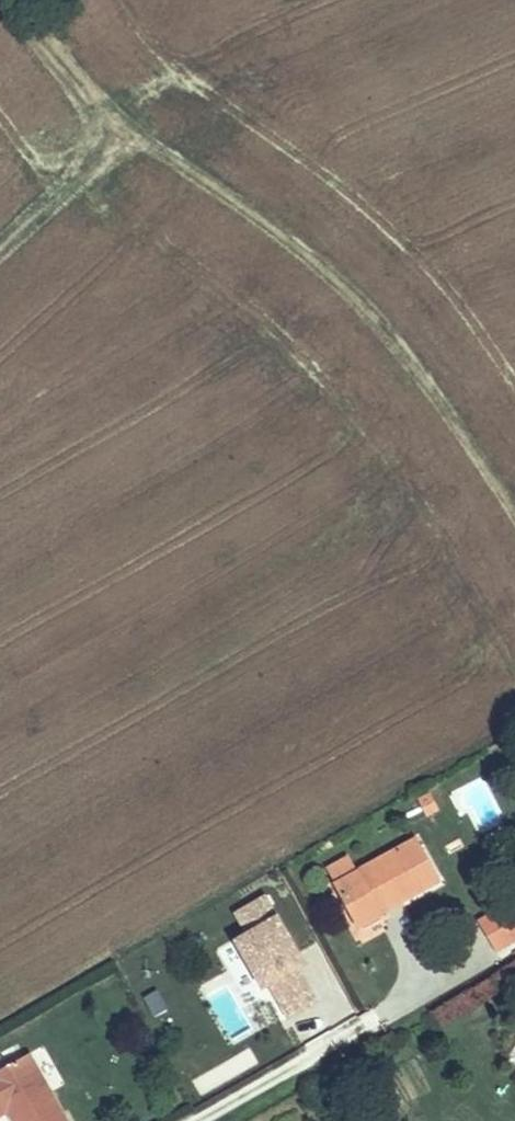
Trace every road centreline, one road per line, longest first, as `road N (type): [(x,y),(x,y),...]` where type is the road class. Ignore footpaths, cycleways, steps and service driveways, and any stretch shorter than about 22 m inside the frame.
road 1 (track): [(514,517),(382,325),(266,219),(111,126),(45,61),(9,0)]
road 2 (track): [(0,248),(92,157),(111,126)]

